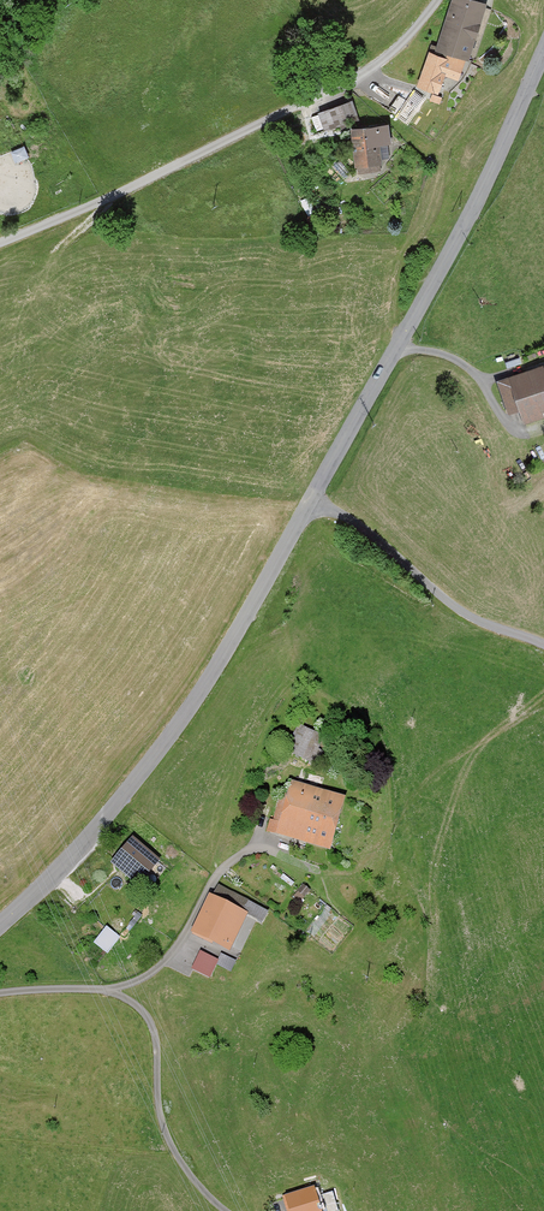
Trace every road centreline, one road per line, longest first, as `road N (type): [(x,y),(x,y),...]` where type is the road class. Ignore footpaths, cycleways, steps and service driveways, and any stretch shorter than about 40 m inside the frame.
road 1 (tertiary): [(0,924),(91,835),(195,700),(397,345)]
road 2 (residential): [(0,242),(360,75),(438,0)]
road 3 (tertiary): [(397,345),(465,223),(543,51)]
road 4 (residential): [(397,345),(456,358),(479,376),(503,422)]

